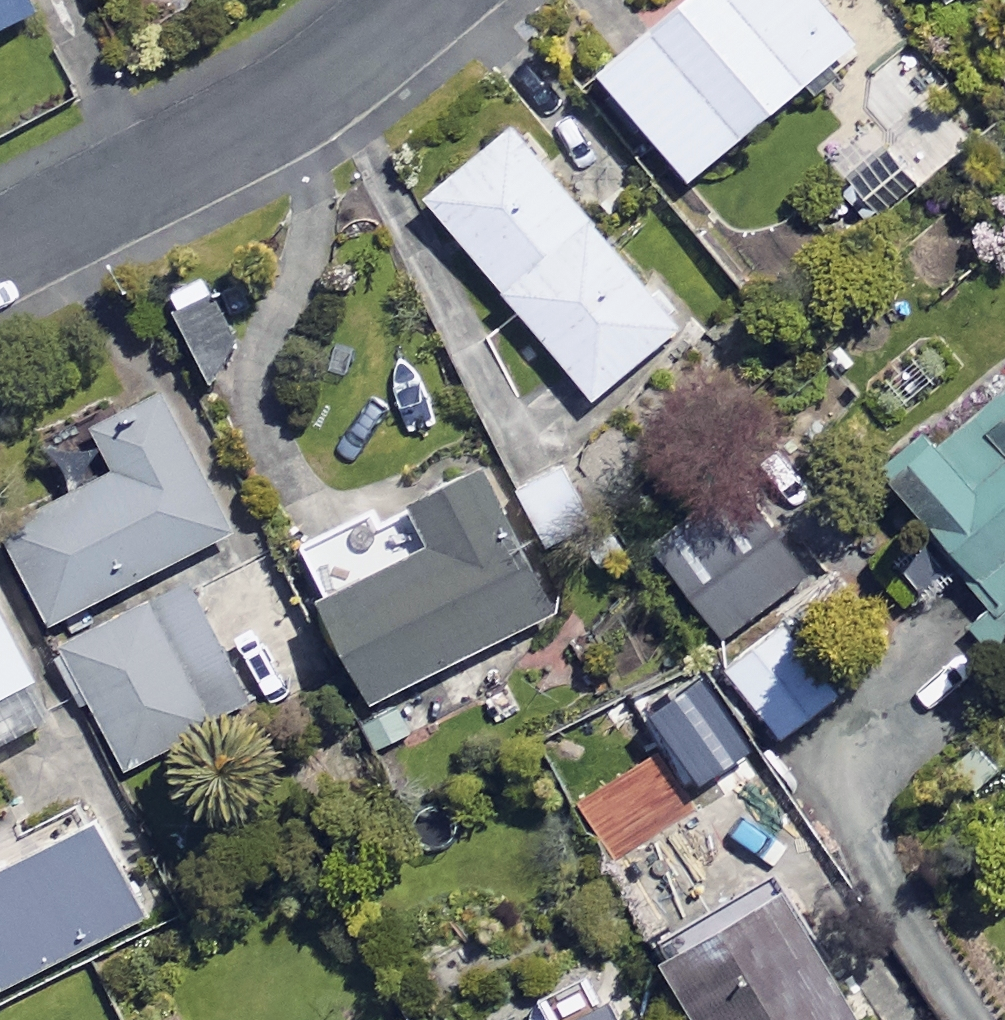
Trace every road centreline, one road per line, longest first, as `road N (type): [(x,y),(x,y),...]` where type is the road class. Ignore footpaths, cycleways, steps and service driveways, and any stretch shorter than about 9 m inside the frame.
road 1 (residential): [(424,0),(269,115),(0,256)]

